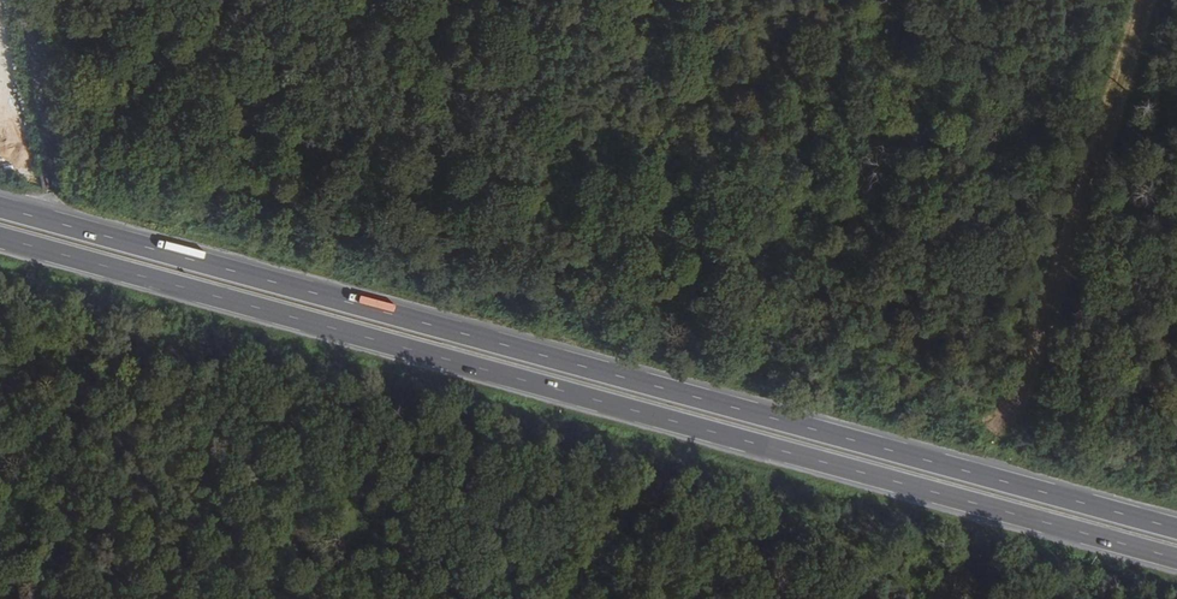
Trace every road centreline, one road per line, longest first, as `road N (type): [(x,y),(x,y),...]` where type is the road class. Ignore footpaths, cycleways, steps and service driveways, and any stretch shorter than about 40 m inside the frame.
road 1 (trunk): [(1176,529),(0,208)]
road 2 (trunk): [(0,240),(1176,561)]
road 3 (track): [(1151,0),(1010,442)]

